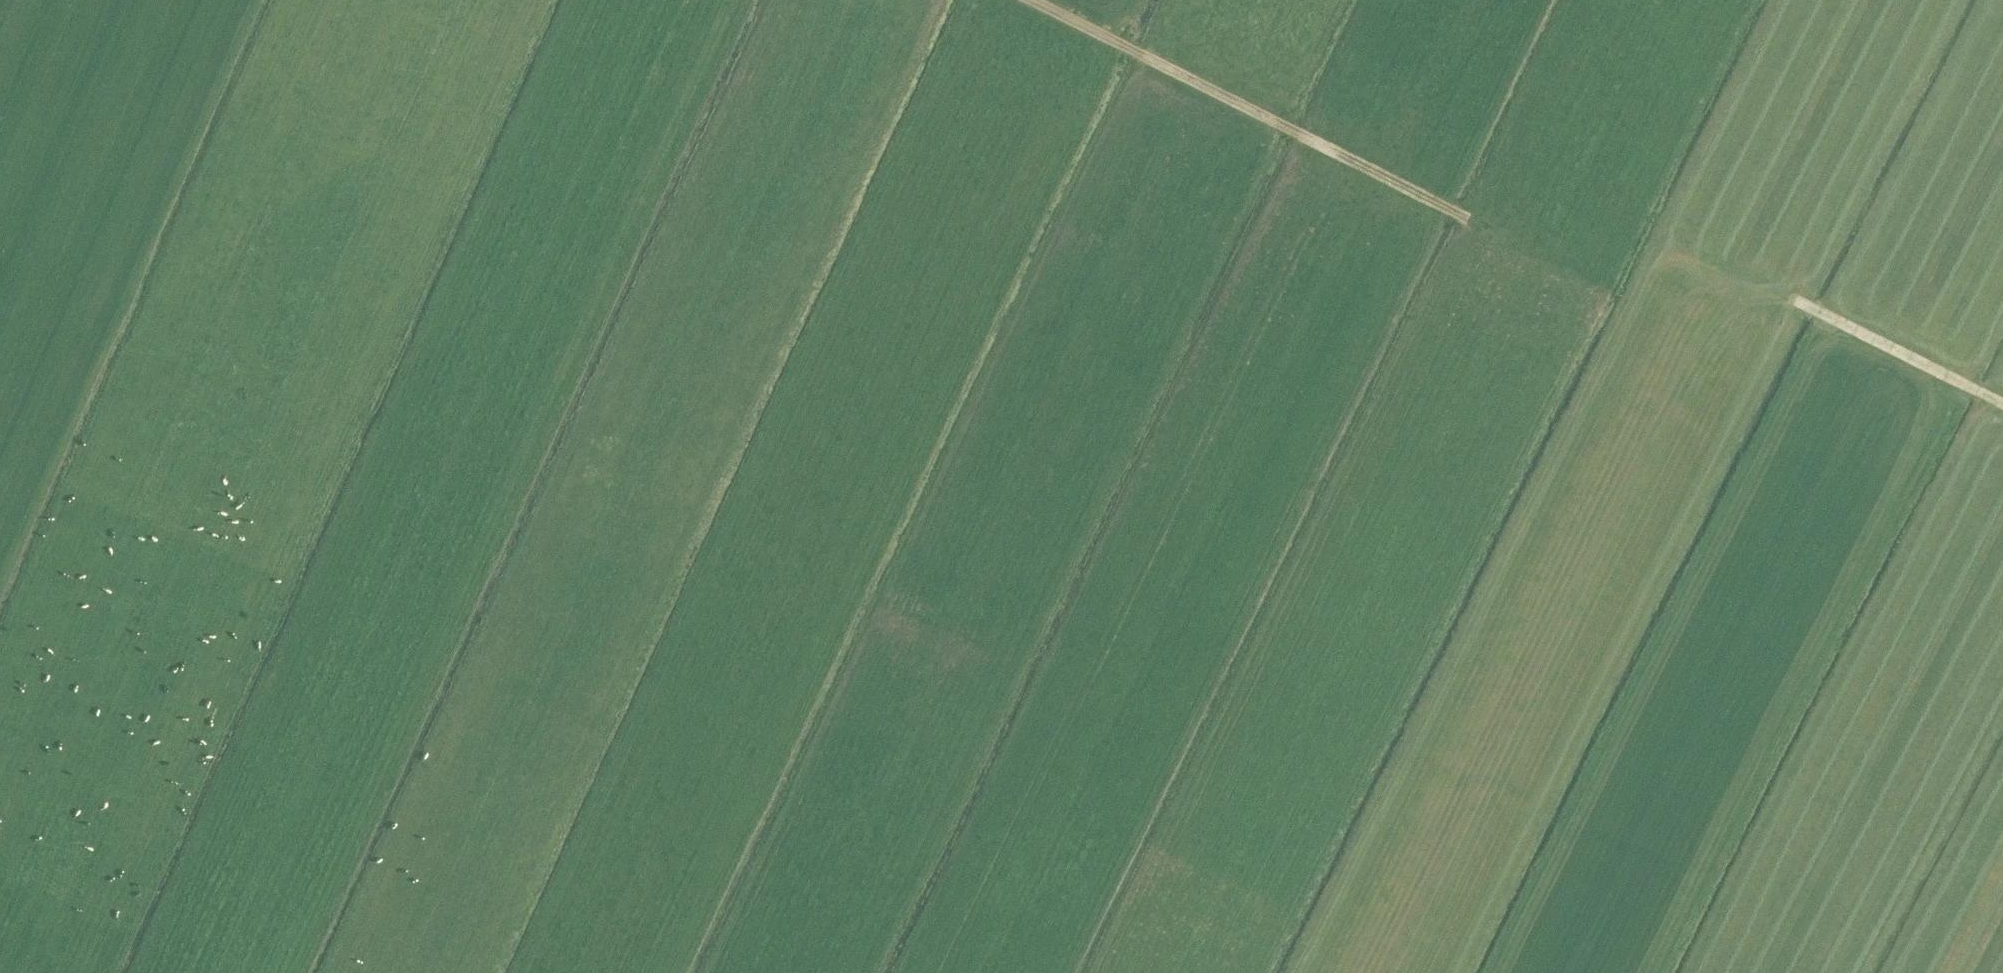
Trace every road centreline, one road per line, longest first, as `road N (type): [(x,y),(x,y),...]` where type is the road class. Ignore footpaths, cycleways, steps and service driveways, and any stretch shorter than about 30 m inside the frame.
road 1 (track): [(1465,216),(1019,0)]
road 2 (track): [(1797,300),(2002,405)]

